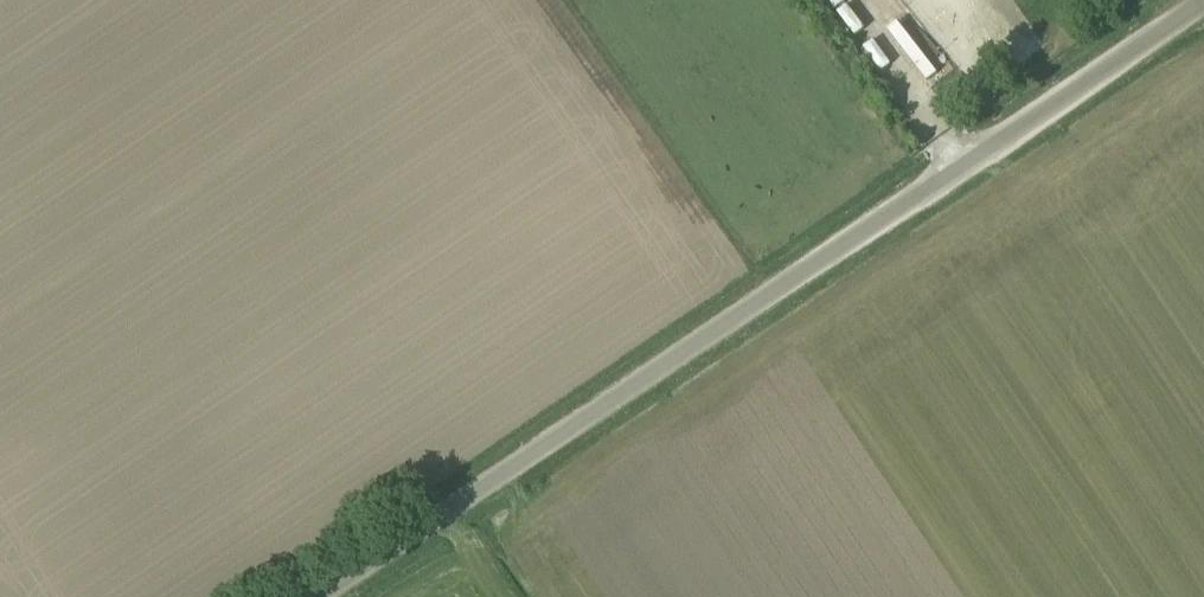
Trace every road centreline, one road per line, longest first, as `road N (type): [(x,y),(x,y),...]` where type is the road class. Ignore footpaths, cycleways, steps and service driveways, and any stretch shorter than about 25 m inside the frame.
road 1 (unclassified): [(1203,5),(321,596)]

